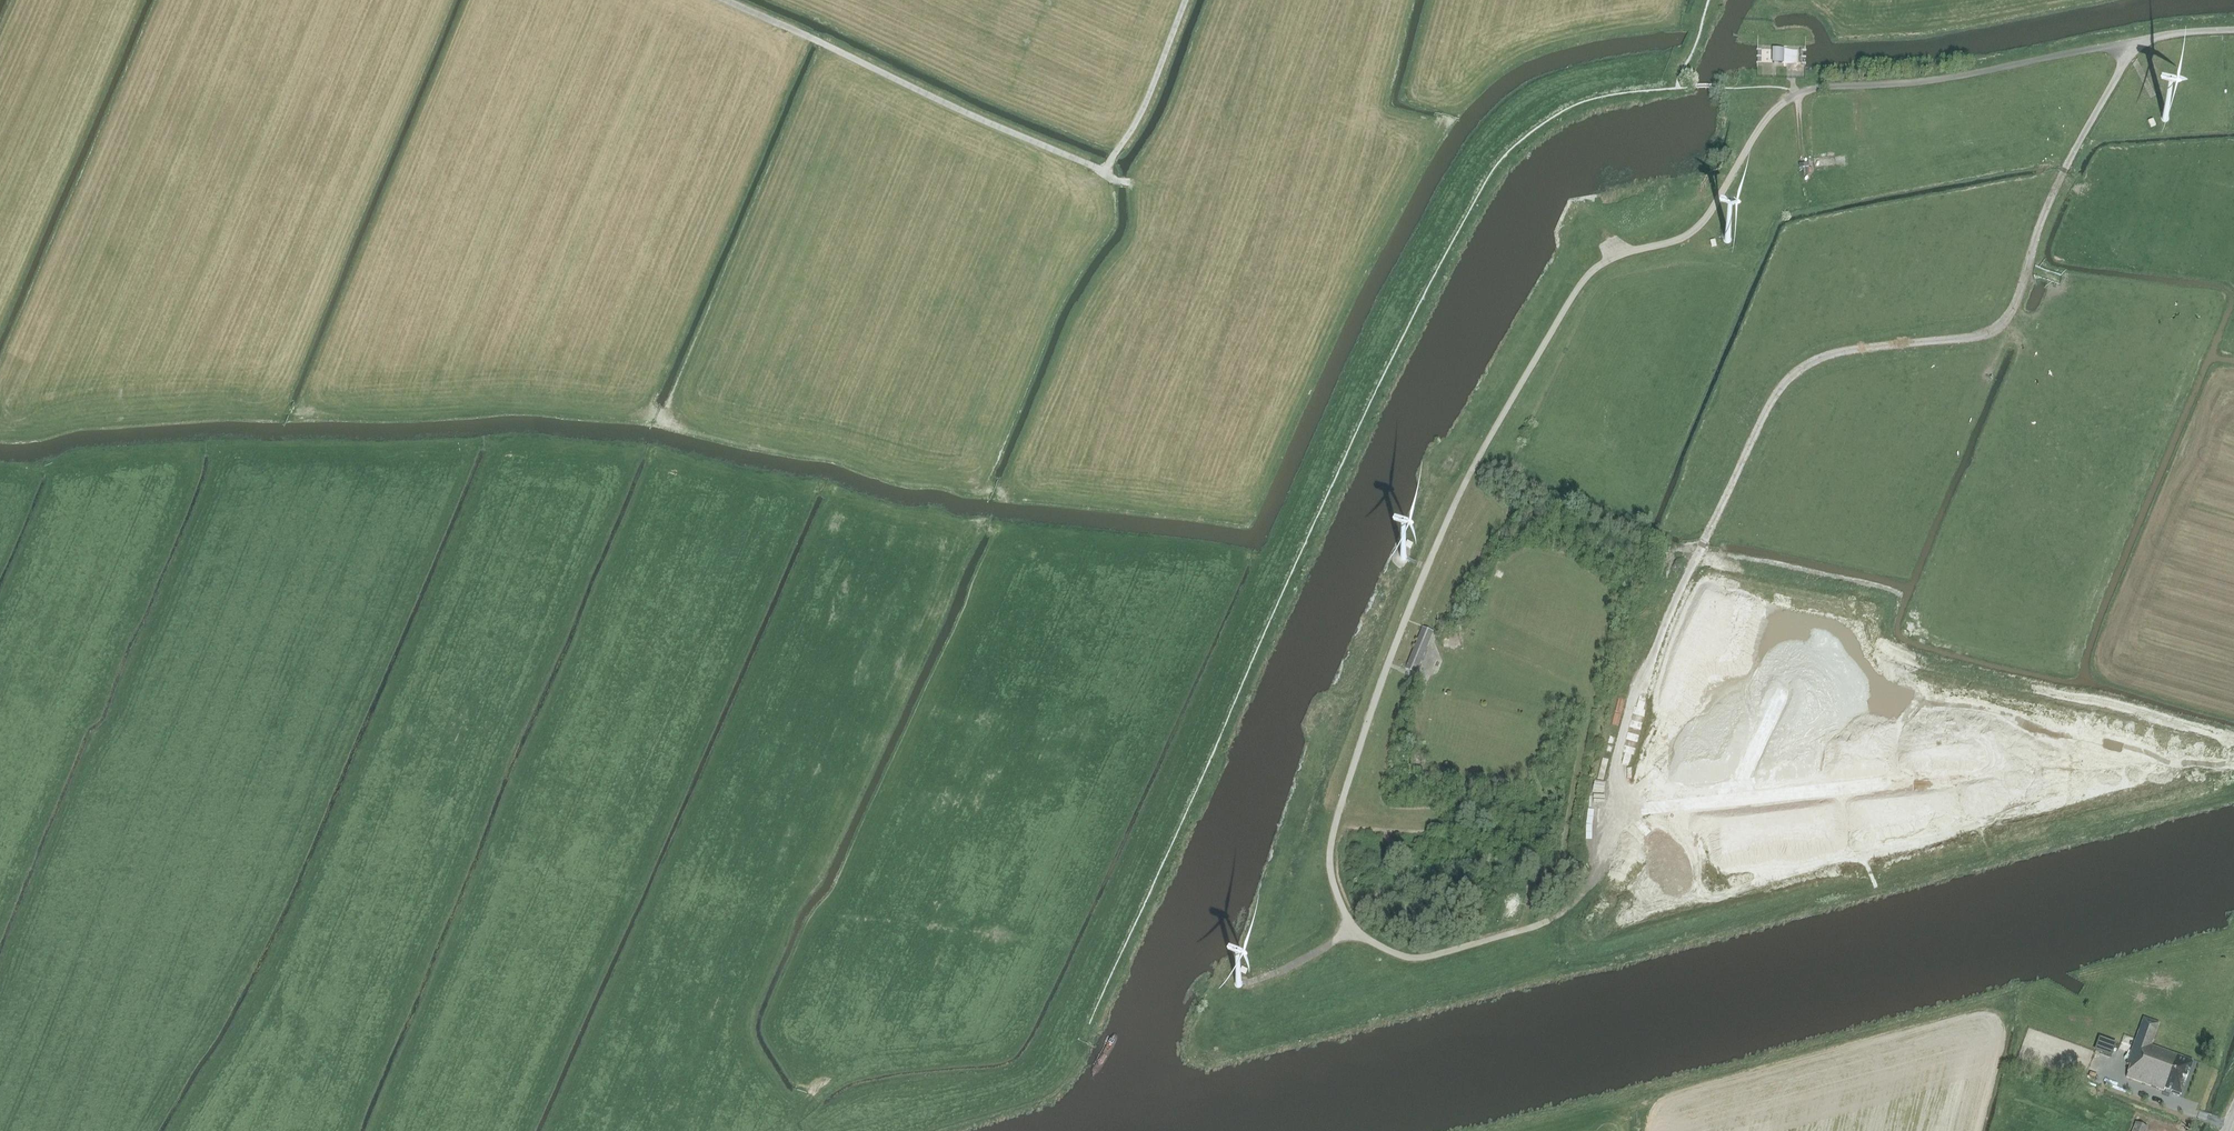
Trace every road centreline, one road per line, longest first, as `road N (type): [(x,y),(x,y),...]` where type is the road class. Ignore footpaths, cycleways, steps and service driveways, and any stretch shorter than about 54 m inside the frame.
road 1 (unclassified): [(1355,931),(1334,888),(1331,846),(1383,678),(1455,502),(1590,273),(1694,230),(1771,113),(1813,88),(1951,77),(2233,30)]
road 2 (track): [(725,0),(1104,173),(1140,114),(1184,0)]

